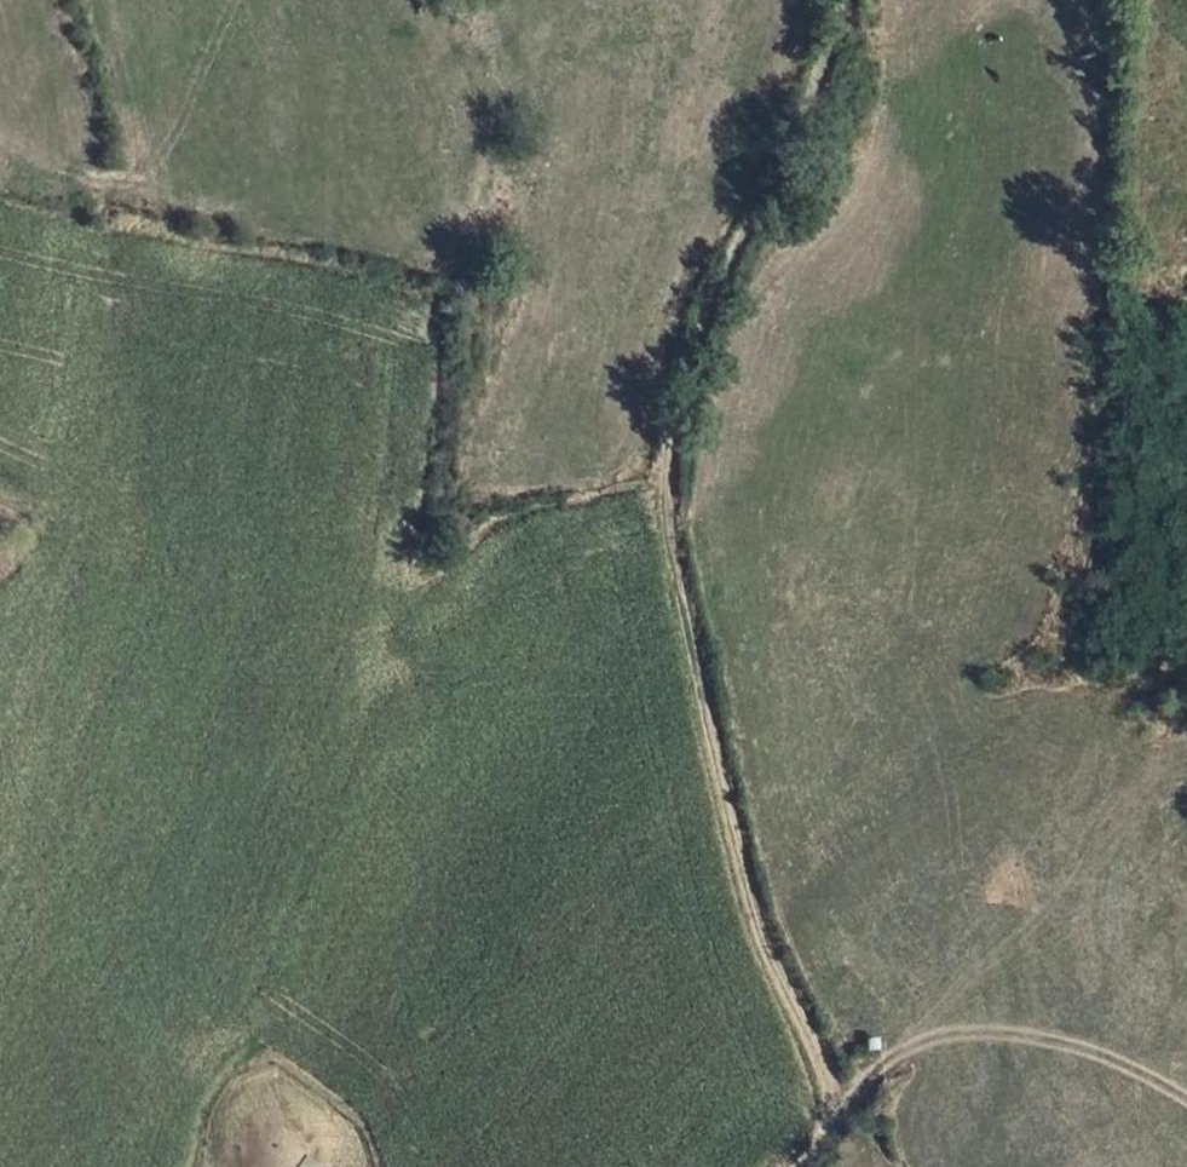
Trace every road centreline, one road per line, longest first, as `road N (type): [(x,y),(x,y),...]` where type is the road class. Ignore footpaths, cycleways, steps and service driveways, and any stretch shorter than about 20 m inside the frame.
road 1 (track): [(788,1166),(828,1120),(826,1081),(733,856),(666,495),(680,379),(720,272),(805,103),(835,0)]

